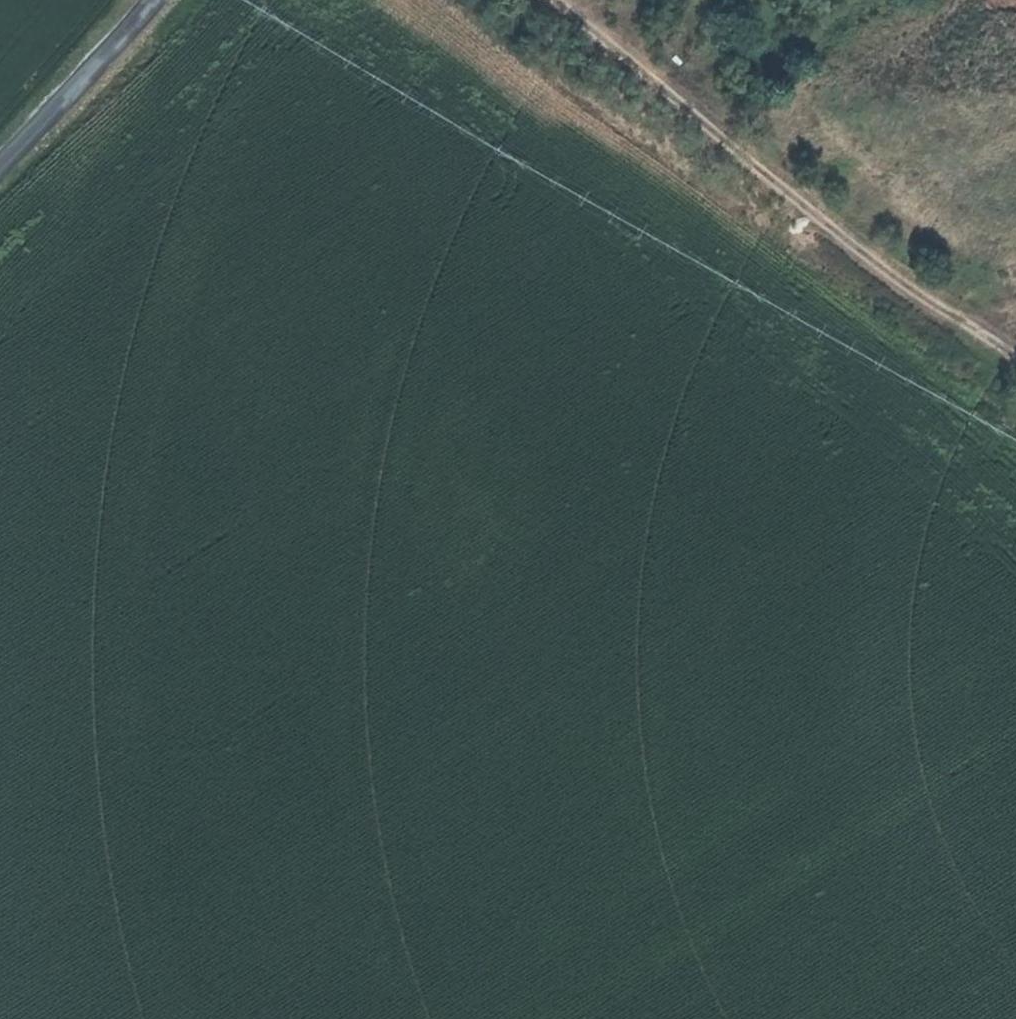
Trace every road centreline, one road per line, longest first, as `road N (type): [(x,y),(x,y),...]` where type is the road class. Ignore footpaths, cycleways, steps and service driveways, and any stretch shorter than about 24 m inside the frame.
road 1 (track): [(545,0),(841,241),(1015,363)]
road 2 (tertiary): [(151,0),(0,170)]

